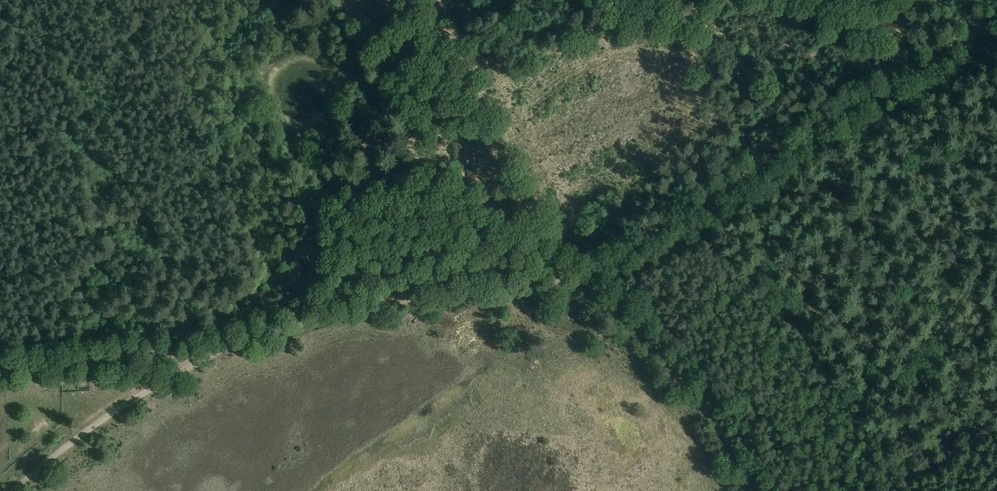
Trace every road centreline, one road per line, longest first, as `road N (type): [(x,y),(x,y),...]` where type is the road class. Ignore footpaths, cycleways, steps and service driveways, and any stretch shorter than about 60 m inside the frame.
road 1 (track): [(15,490),(166,378),(265,333),(387,304),(580,276)]
road 2 (track): [(580,276),(996,21)]
road 3 (track): [(580,276),(699,395),(758,490)]
road 4 (track): [(0,362),(182,352),(203,360)]

